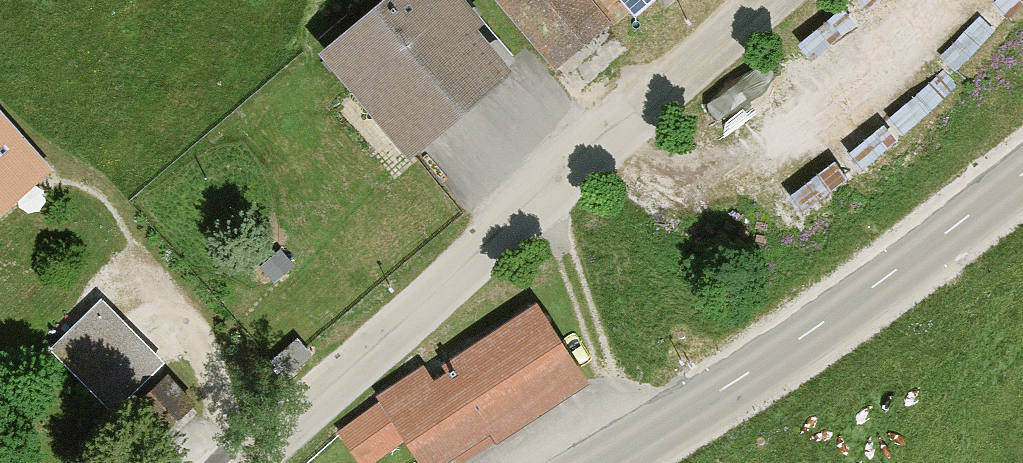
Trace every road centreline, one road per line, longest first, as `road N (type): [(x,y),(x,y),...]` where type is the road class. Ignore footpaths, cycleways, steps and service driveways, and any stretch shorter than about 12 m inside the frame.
road 1 (unclassified): [(244,462),(765,0)]
road 2 (secondary): [(600,462),(885,278),(1022,173)]

